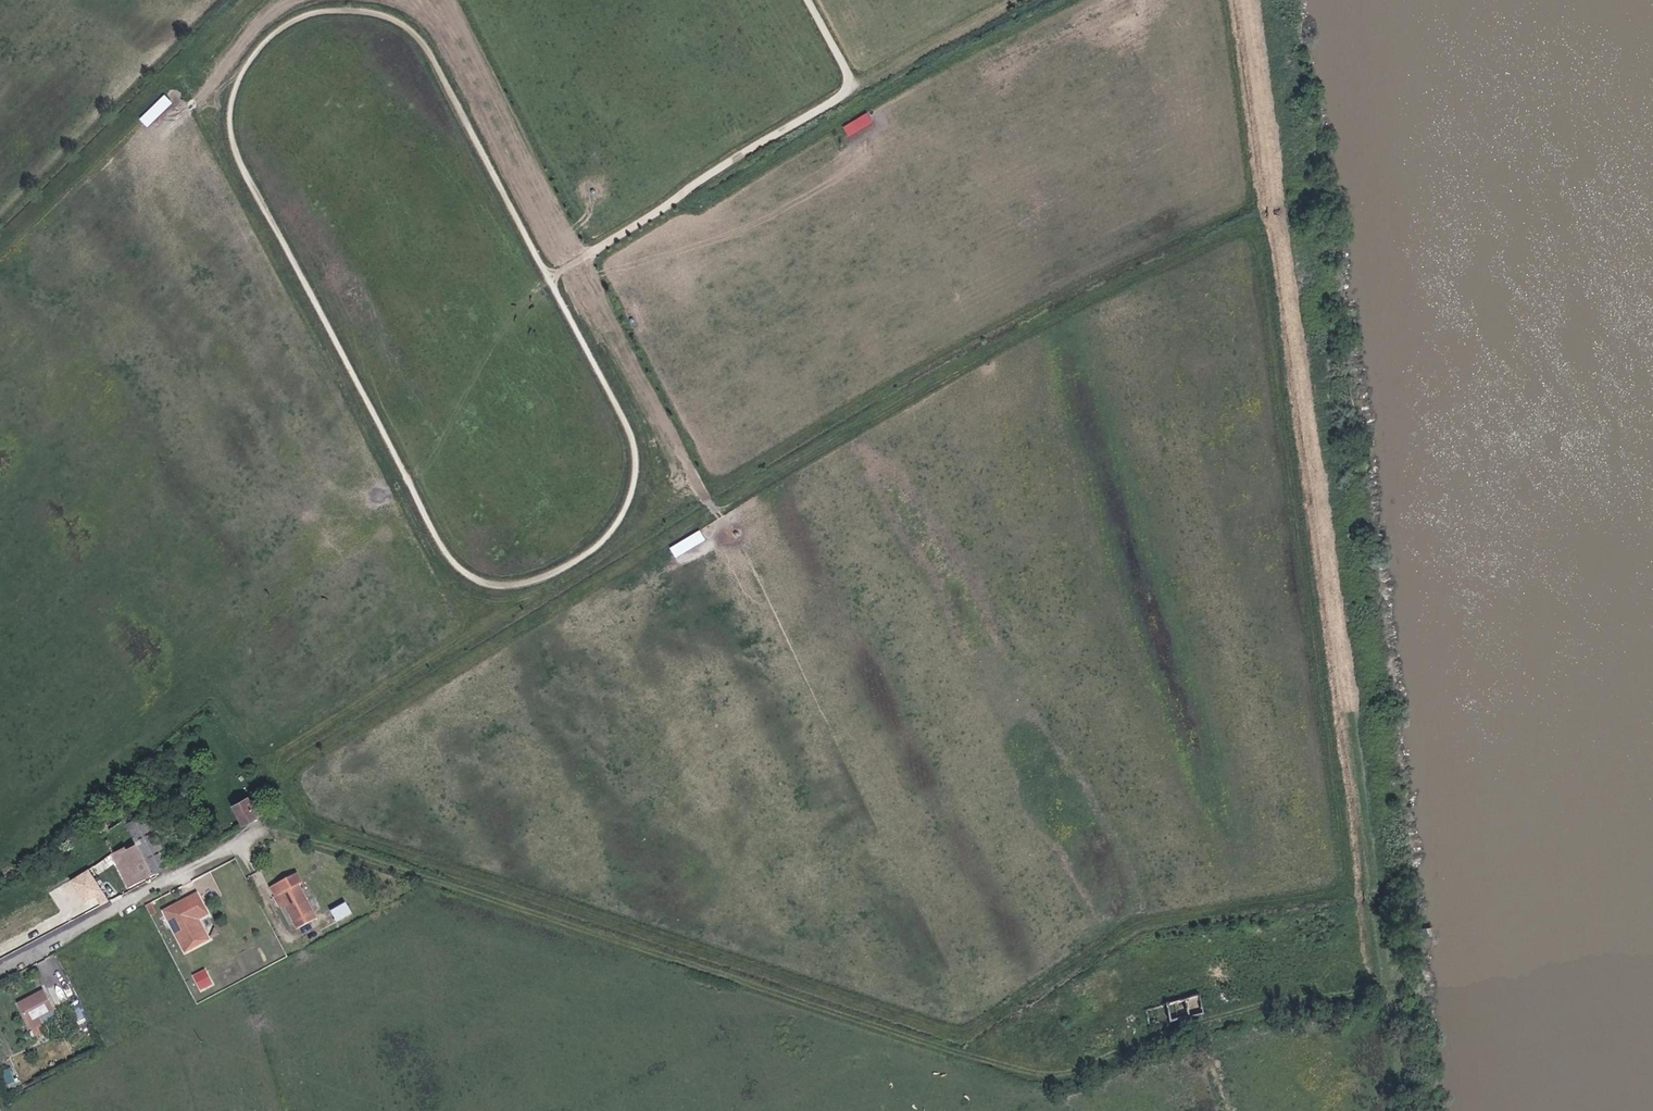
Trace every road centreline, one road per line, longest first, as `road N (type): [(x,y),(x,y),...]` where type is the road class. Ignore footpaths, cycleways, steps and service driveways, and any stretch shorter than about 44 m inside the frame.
road 1 (unclassified): [(0,970),(242,843)]

